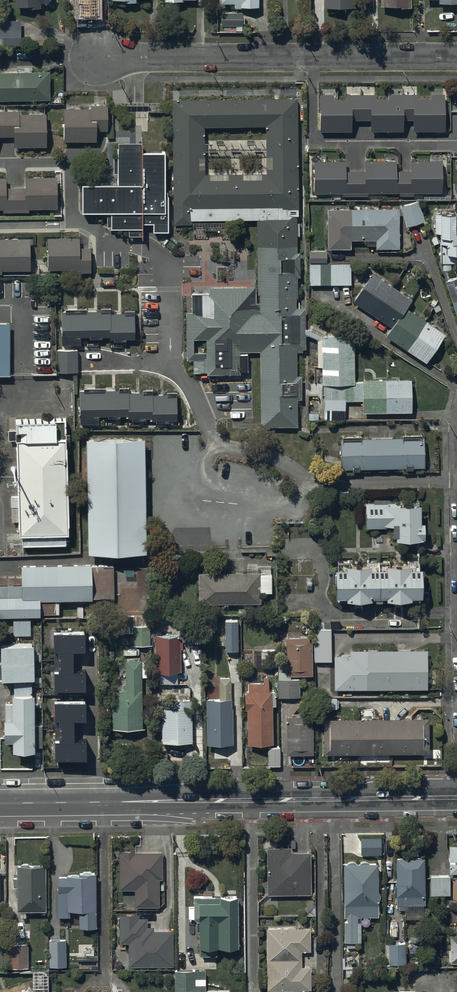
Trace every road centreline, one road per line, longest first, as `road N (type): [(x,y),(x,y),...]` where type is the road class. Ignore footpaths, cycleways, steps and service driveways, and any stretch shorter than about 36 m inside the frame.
road 1 (tertiary): [(456,797),(0,801)]
road 2 (residential): [(456,57),(99,58)]

